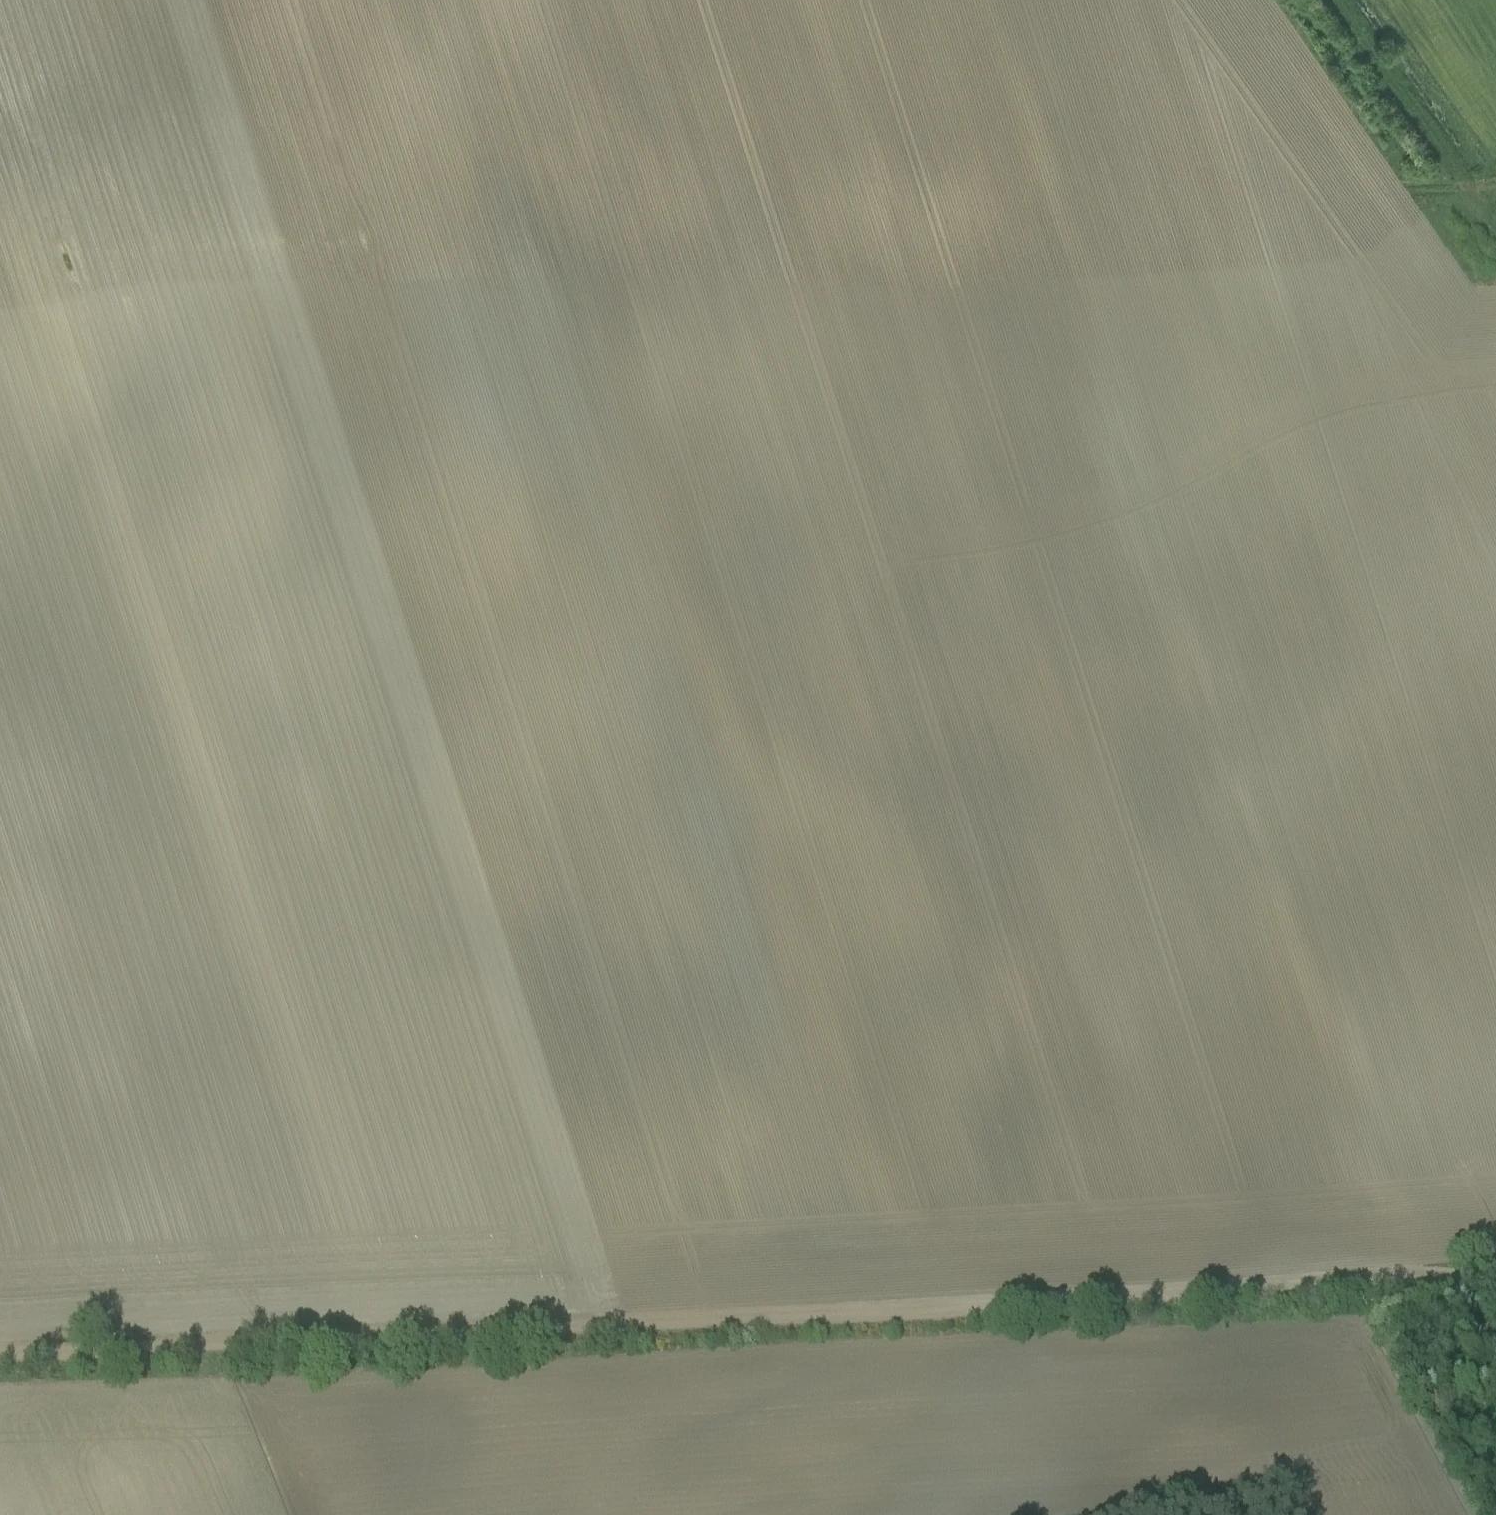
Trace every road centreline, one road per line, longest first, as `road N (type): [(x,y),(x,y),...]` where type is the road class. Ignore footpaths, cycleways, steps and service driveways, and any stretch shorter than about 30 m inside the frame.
road 1 (track): [(1495,1281),(0,1360)]
road 2 (track): [(1334,0),(1495,224)]

